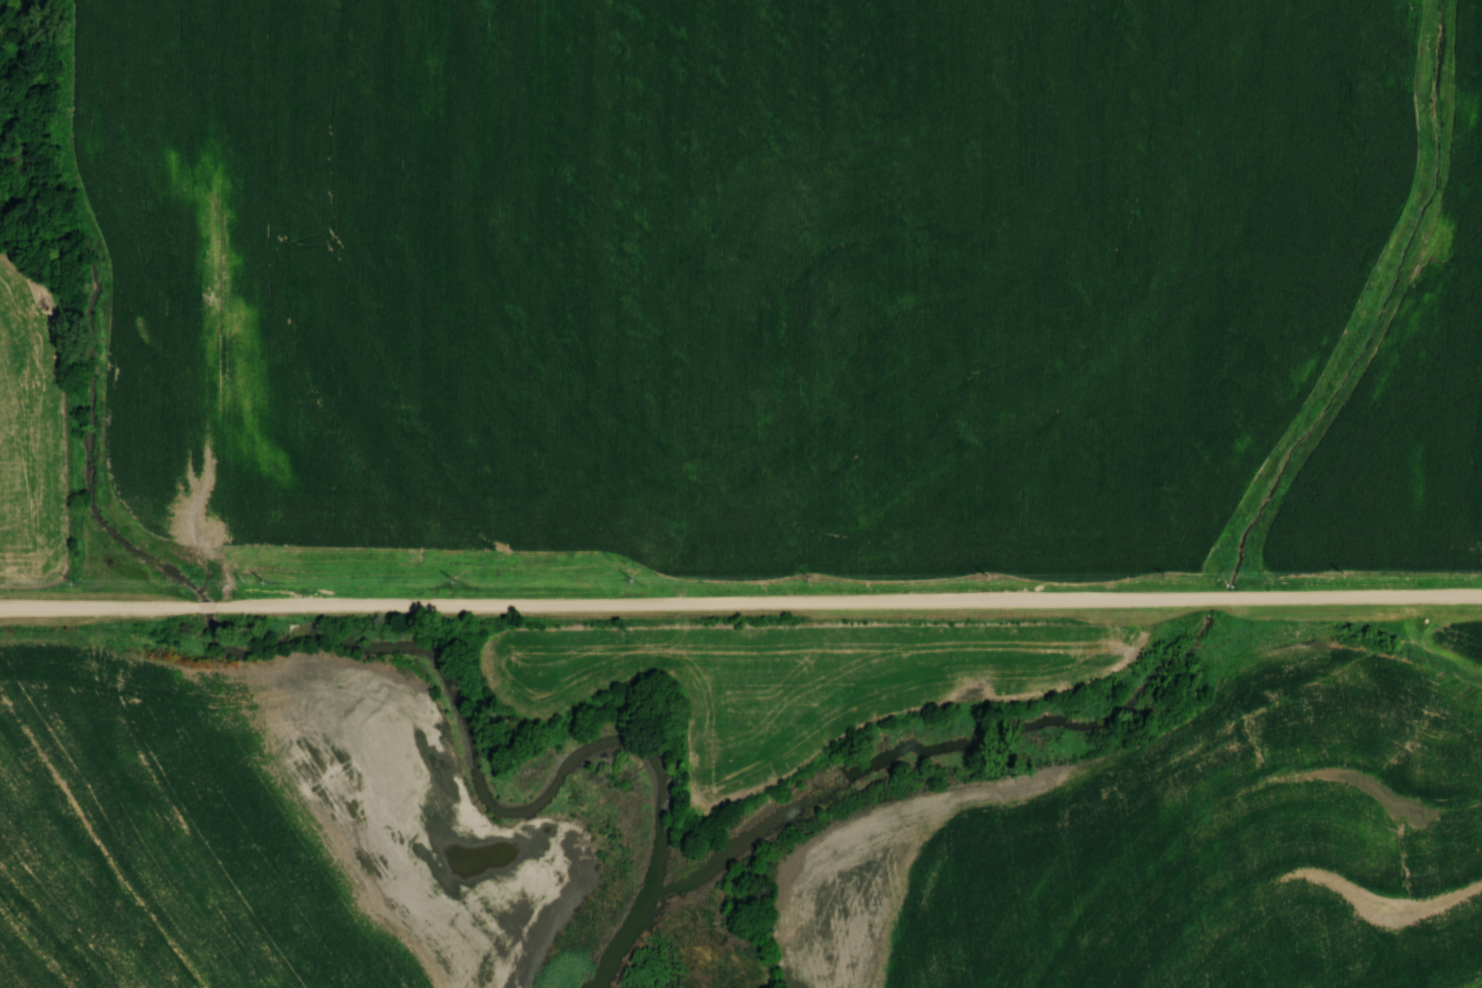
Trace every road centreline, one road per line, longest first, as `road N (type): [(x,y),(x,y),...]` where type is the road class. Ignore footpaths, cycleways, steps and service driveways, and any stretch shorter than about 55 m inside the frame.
road 1 (residential): [(0,611),(1481,597)]

